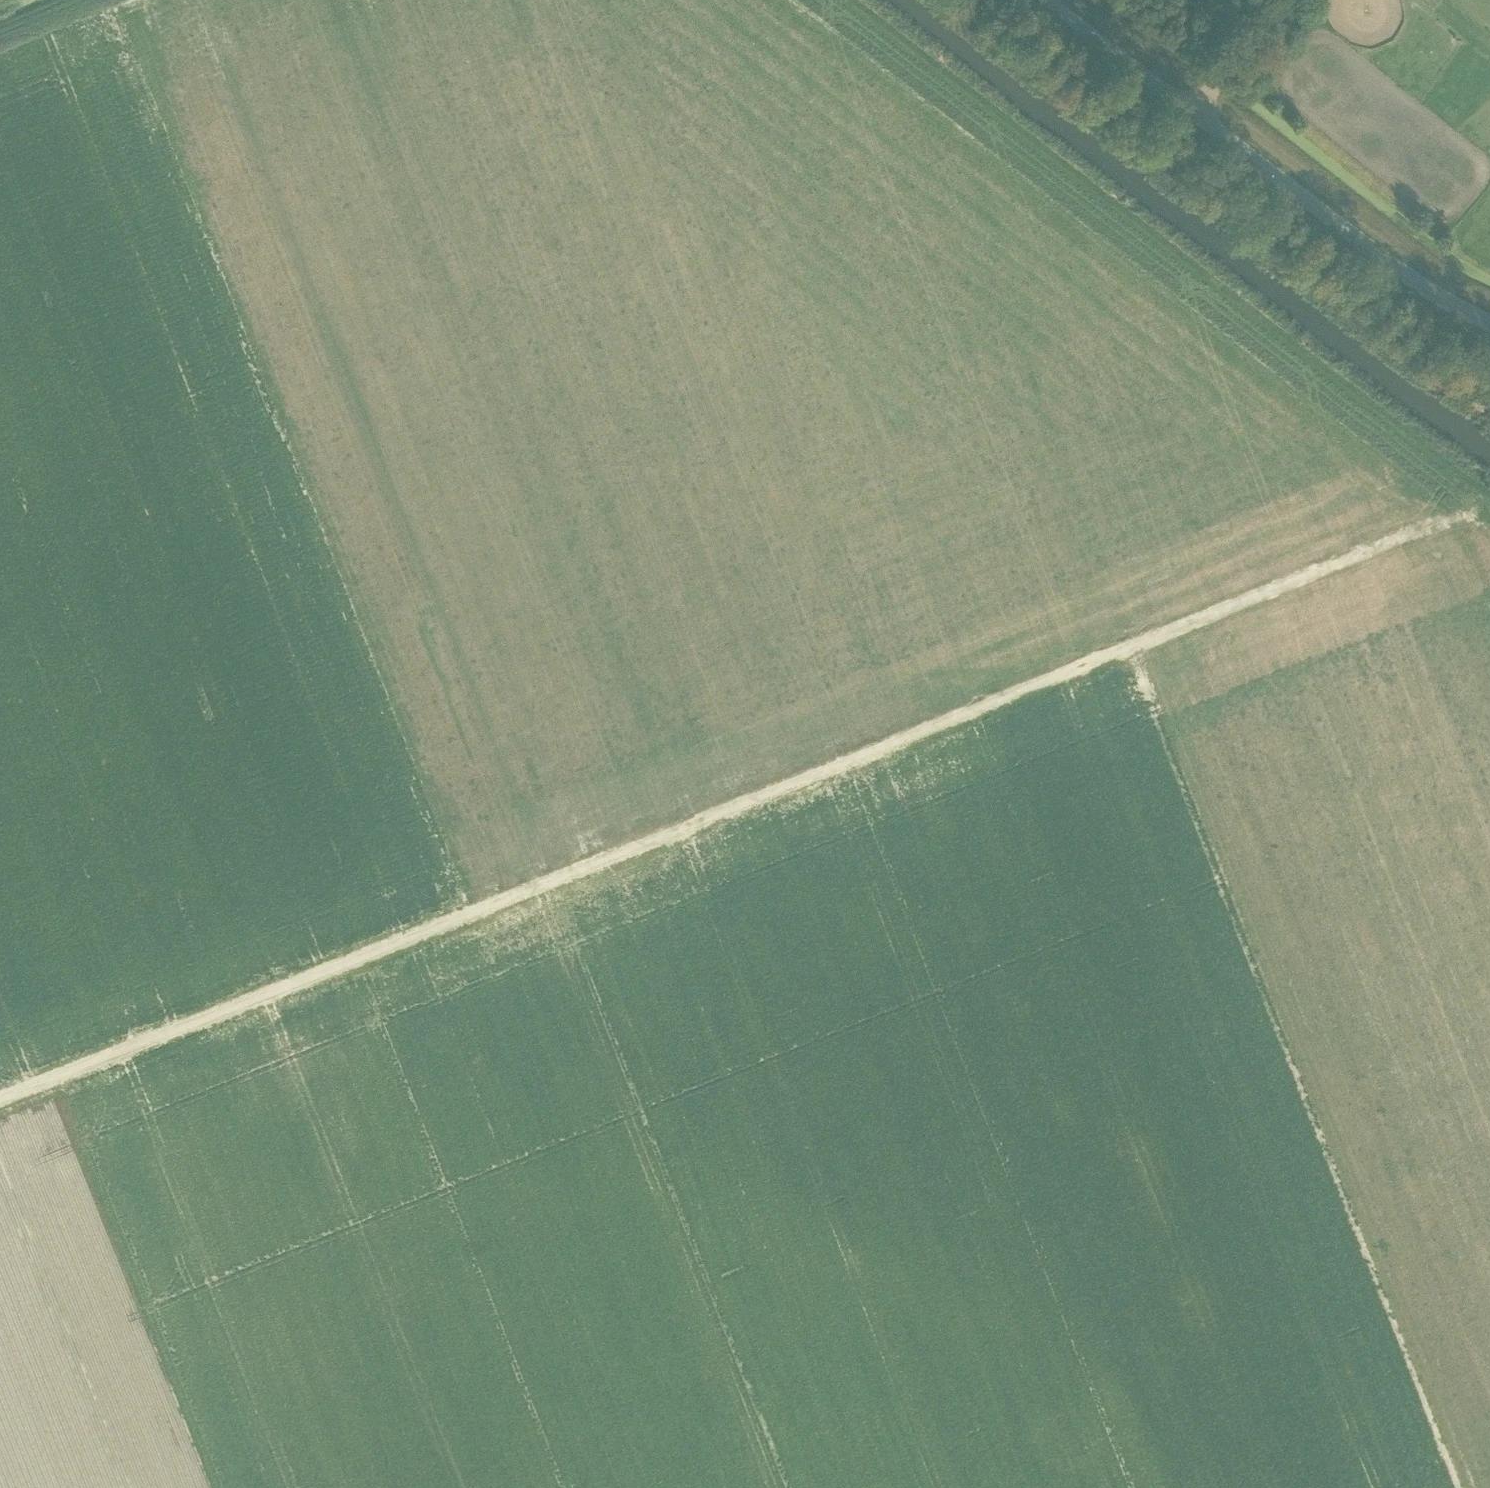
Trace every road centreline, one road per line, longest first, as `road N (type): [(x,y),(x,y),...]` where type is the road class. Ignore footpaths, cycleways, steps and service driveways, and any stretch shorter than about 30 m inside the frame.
road 1 (unclassified): [(1049,0),(1403,272),(1489,321)]

